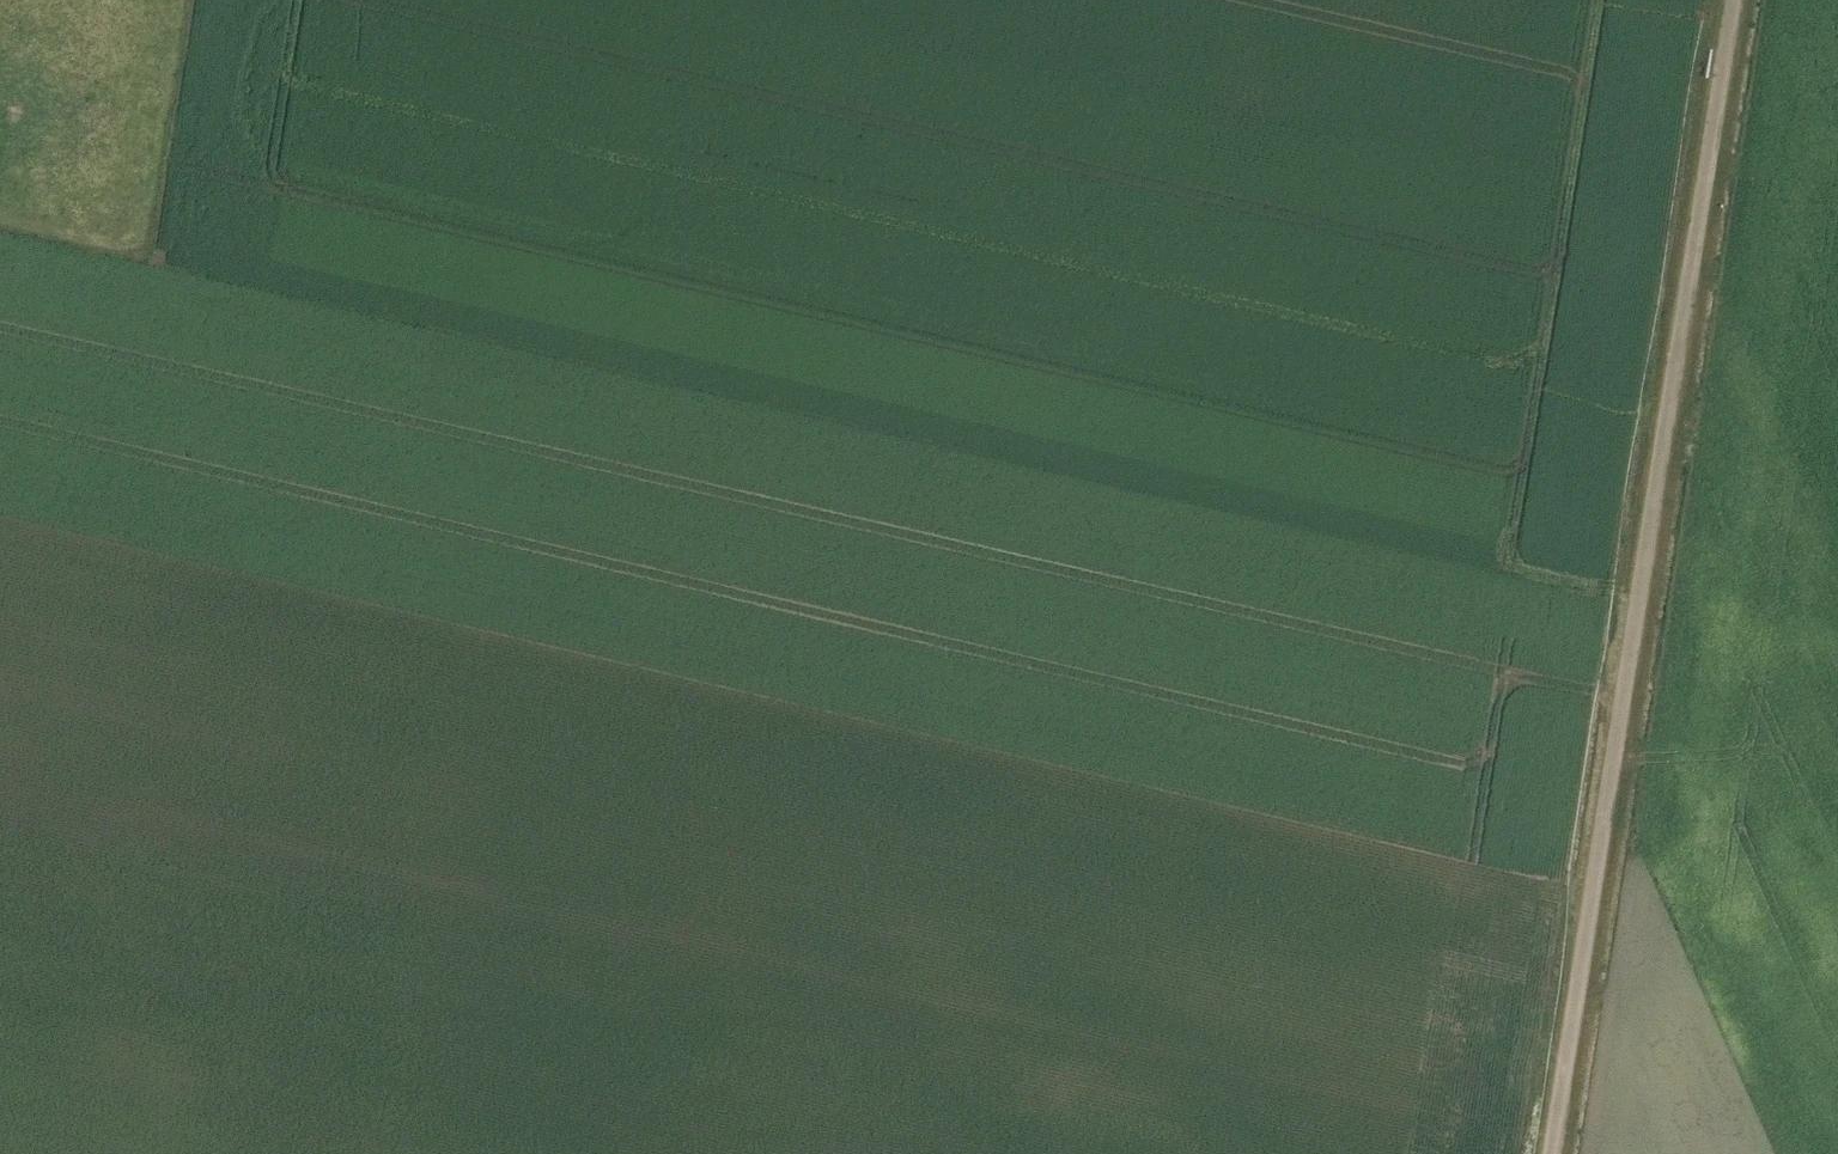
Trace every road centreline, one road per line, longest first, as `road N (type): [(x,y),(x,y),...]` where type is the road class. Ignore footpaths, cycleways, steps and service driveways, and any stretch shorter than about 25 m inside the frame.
road 1 (unclassified): [(1549,1153),(1732,0)]

